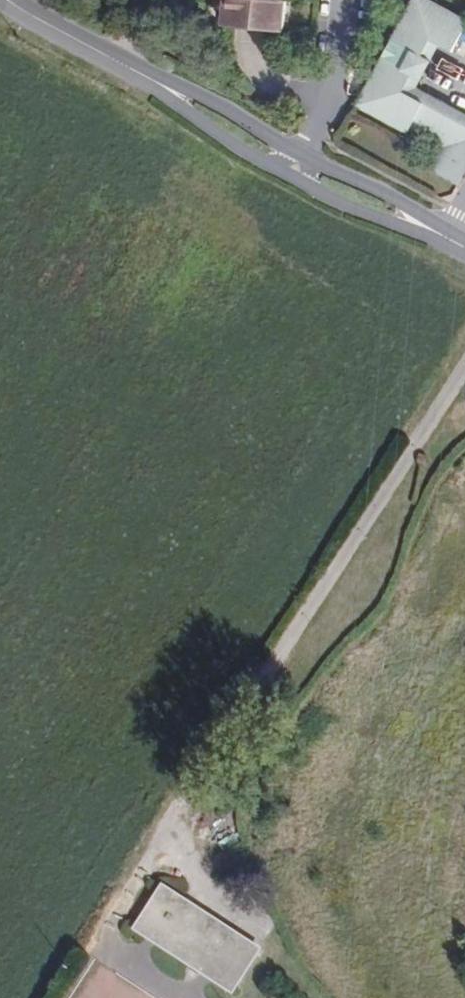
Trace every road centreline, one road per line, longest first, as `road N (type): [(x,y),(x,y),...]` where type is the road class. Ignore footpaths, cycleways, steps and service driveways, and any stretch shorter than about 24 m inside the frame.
road 1 (tertiary): [(114,70),(328,195),(380,221),(453,241)]
road 2 (tertiary): [(453,241),(395,197),(122,54)]
road 3 (tertiary): [(0,3),(114,70)]

